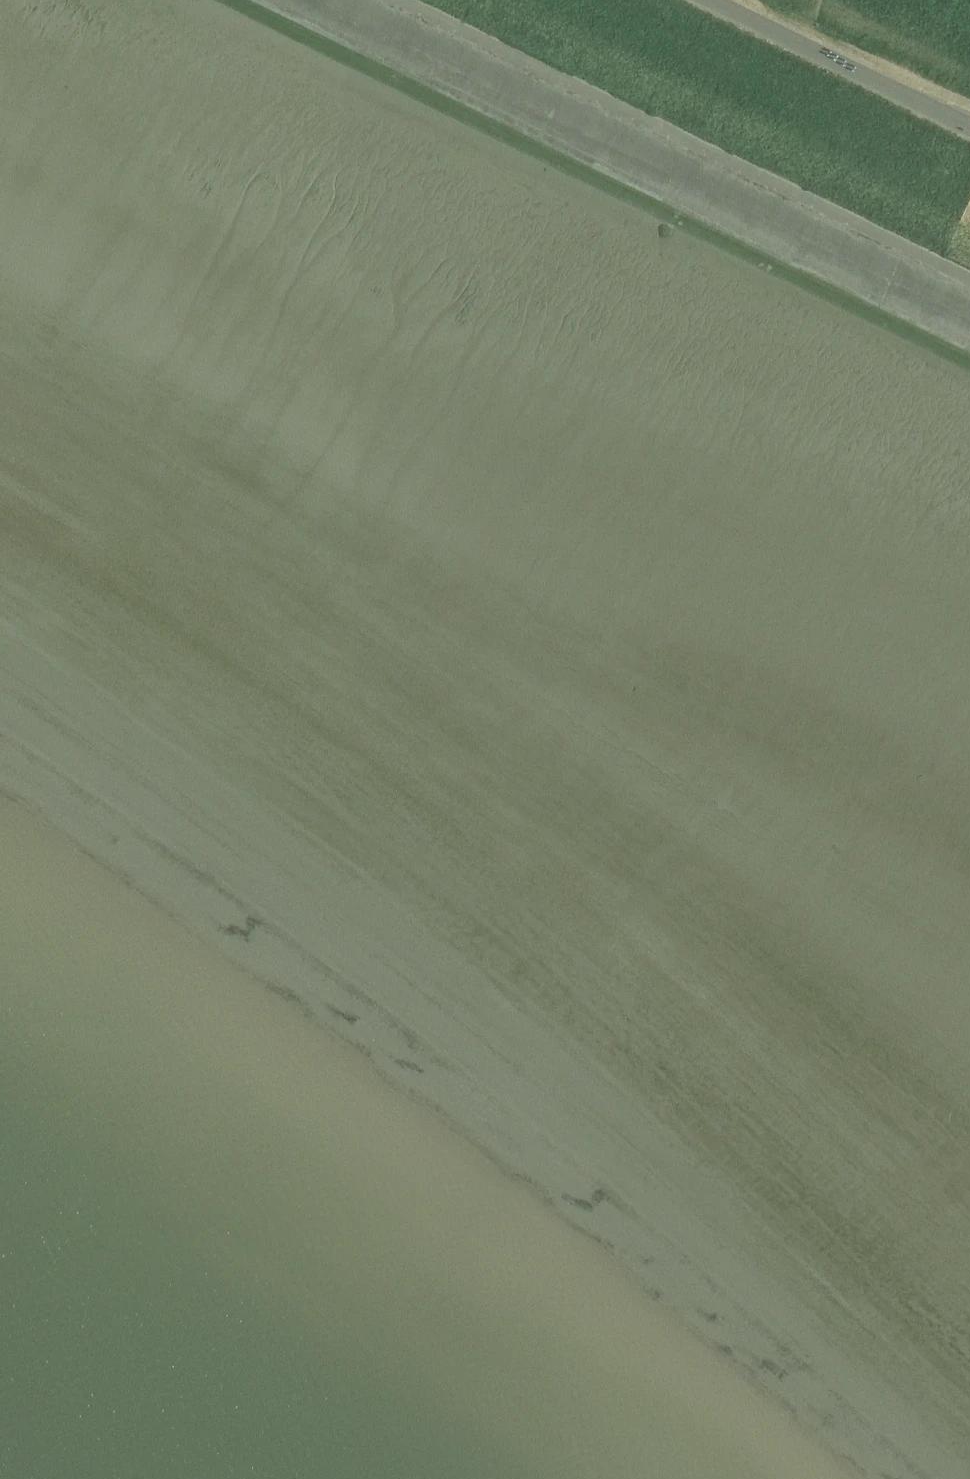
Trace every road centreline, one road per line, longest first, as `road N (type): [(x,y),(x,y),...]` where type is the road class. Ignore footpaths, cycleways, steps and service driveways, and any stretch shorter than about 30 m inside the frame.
road 1 (unclassified): [(969,119),(725,0)]

